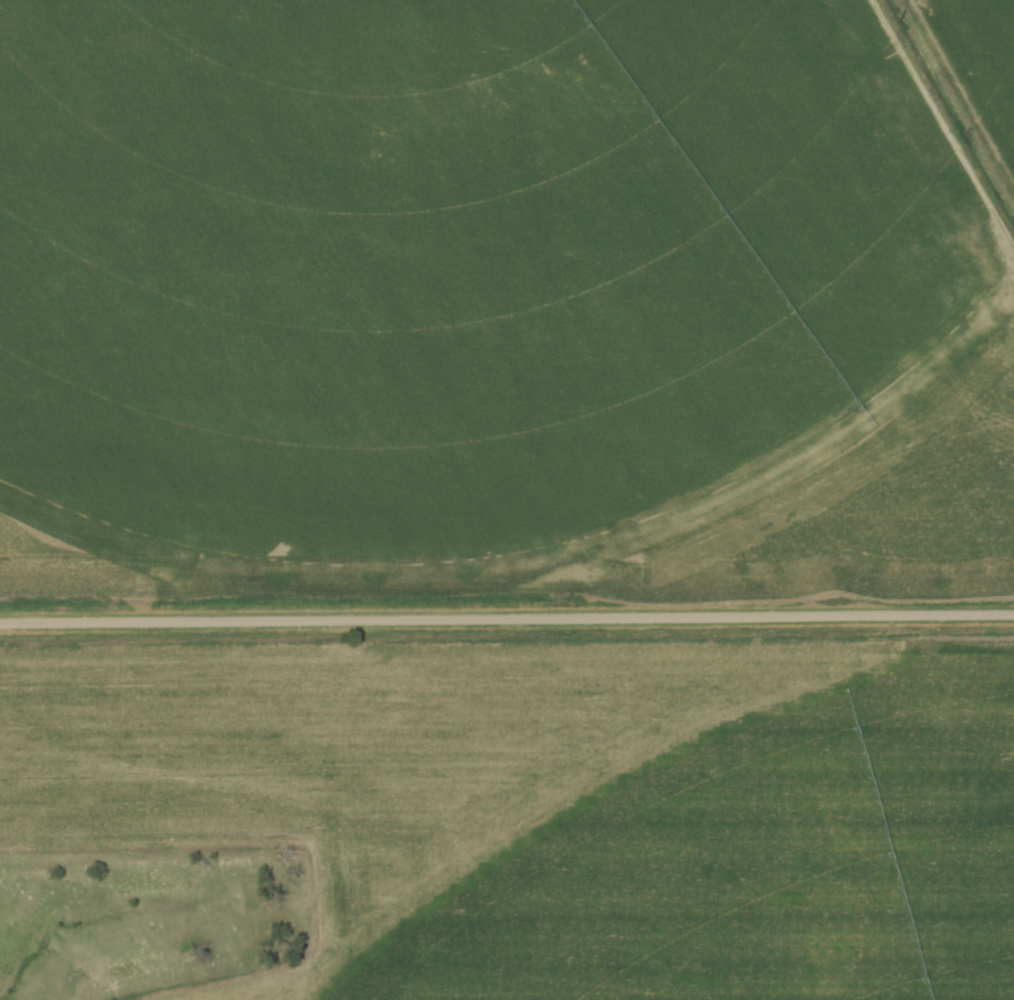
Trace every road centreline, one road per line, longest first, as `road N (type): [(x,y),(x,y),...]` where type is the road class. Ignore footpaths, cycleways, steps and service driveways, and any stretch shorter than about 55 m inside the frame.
road 1 (residential): [(1013,615),(0,623)]

